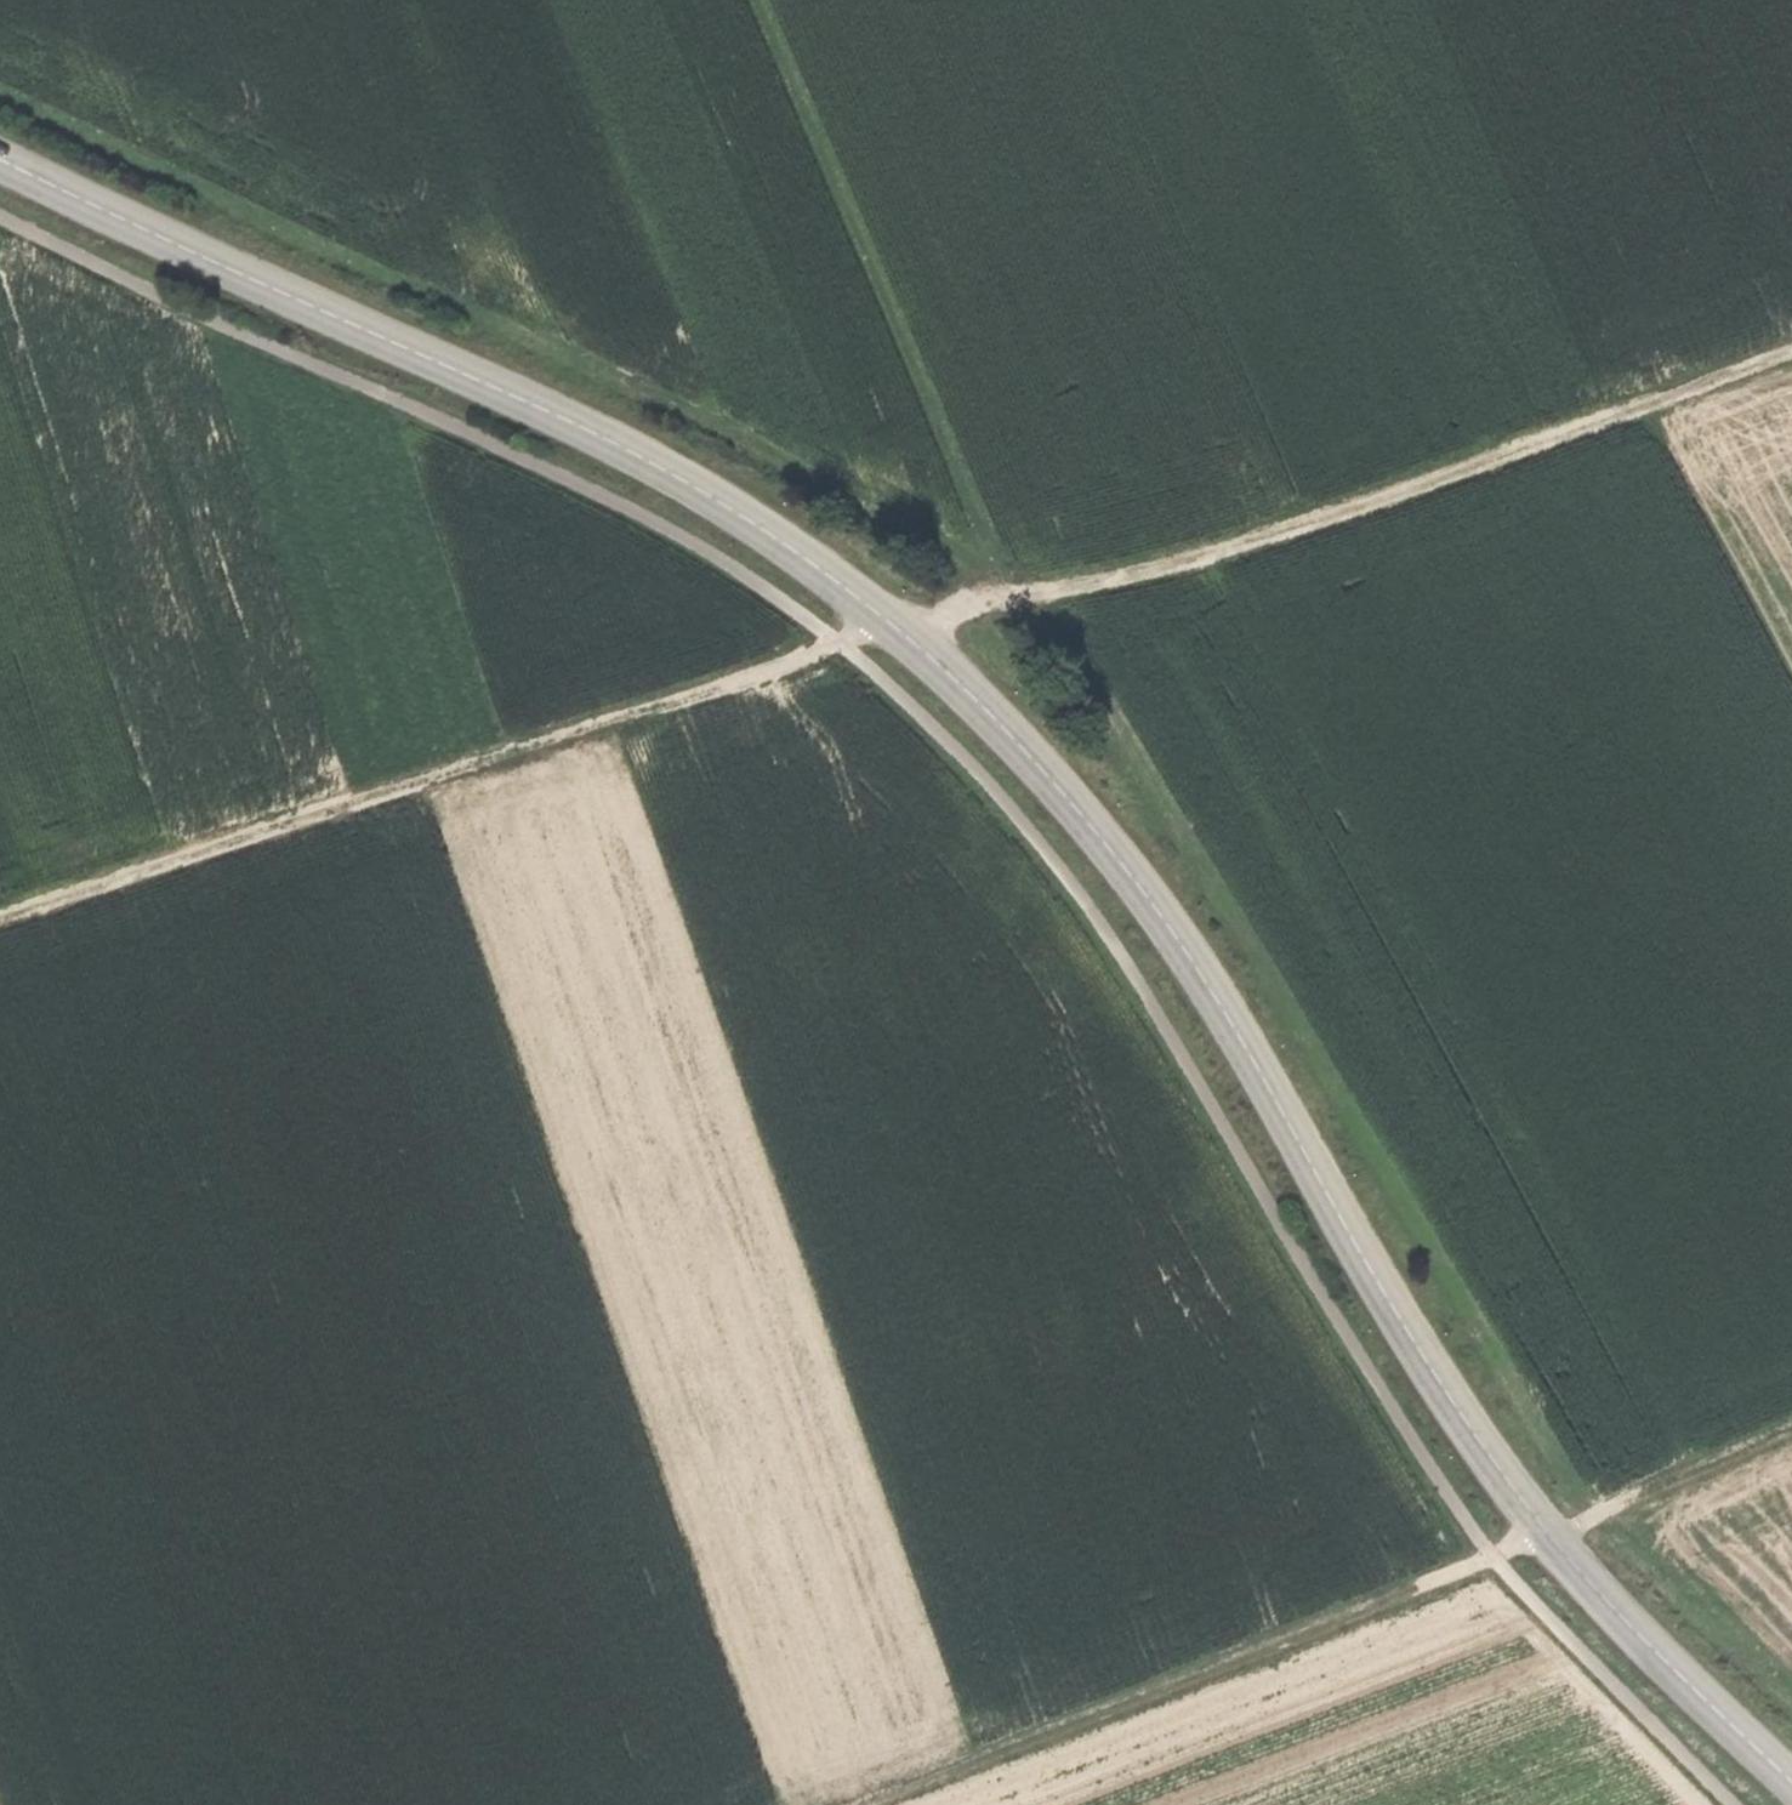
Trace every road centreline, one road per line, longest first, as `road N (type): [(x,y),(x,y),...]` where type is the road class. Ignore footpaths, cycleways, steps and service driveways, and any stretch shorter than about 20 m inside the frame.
road 1 (secondary): [(0,160),(601,437),(725,506),(892,625),(992,716),(1146,896),(1213,992),(1447,1395),(1548,1535),(1647,1644),(1791,1783)]
road 2 (track): [(0,923),(785,667),(892,625),(1256,538),(1791,350)]
road 3 (track): [(855,1804),(1548,1535),(1791,1427)]

